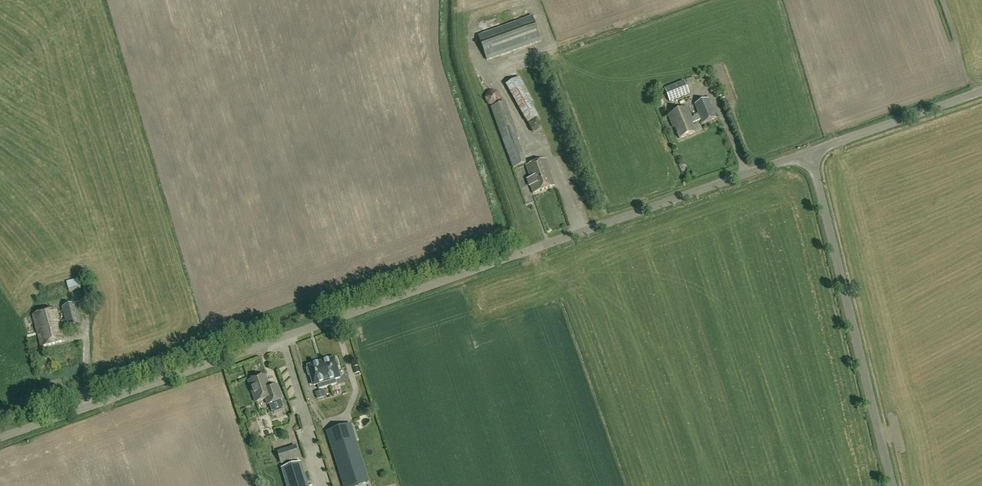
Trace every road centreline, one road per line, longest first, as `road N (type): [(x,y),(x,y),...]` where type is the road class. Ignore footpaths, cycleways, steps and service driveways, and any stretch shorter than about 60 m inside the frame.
road 1 (unclassified): [(0,440),(810,152)]
road 2 (unclassified): [(893,485),(810,152)]
road 3 (unclassified): [(810,152),(981,92)]

